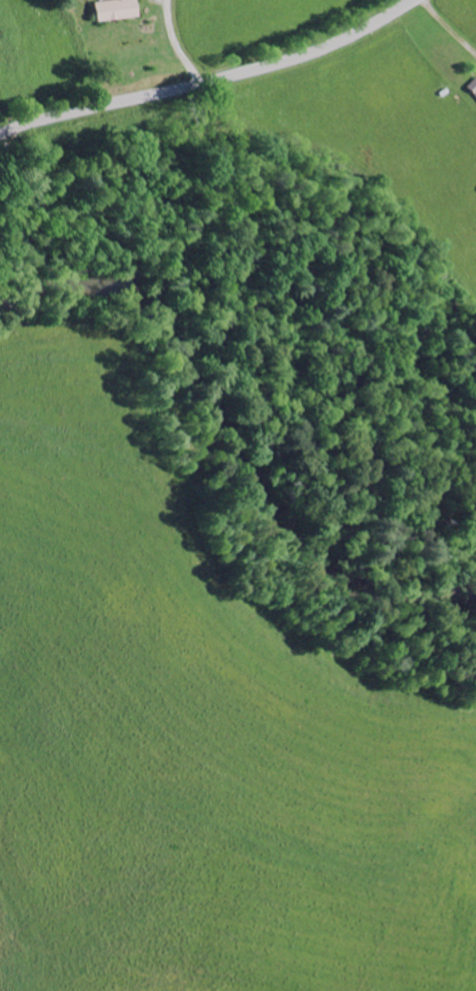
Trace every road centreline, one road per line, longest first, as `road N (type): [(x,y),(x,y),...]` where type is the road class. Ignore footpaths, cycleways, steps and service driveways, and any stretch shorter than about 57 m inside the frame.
road 1 (tertiary): [(0,134),(301,57),(412,0)]

